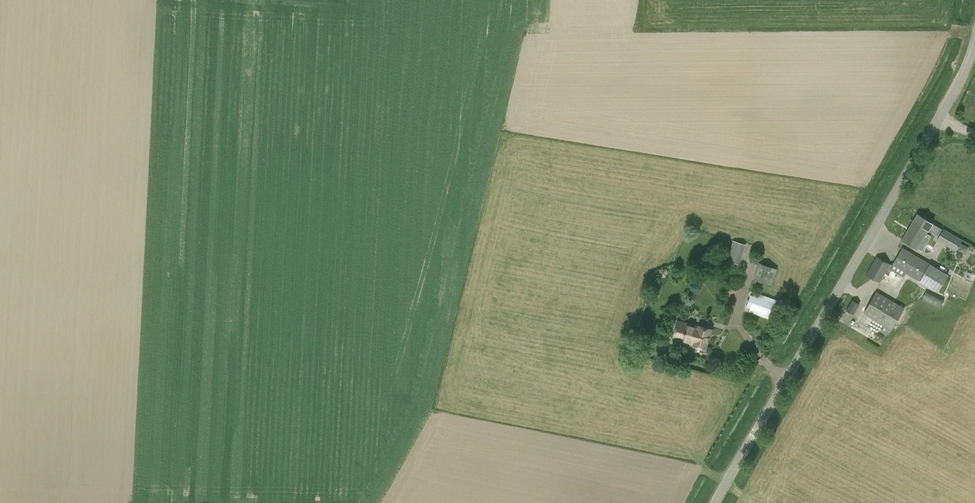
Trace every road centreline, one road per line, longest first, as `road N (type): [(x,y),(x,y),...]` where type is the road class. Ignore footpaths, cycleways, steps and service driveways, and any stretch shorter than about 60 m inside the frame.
road 1 (unclassified): [(721,502),(974,44)]

